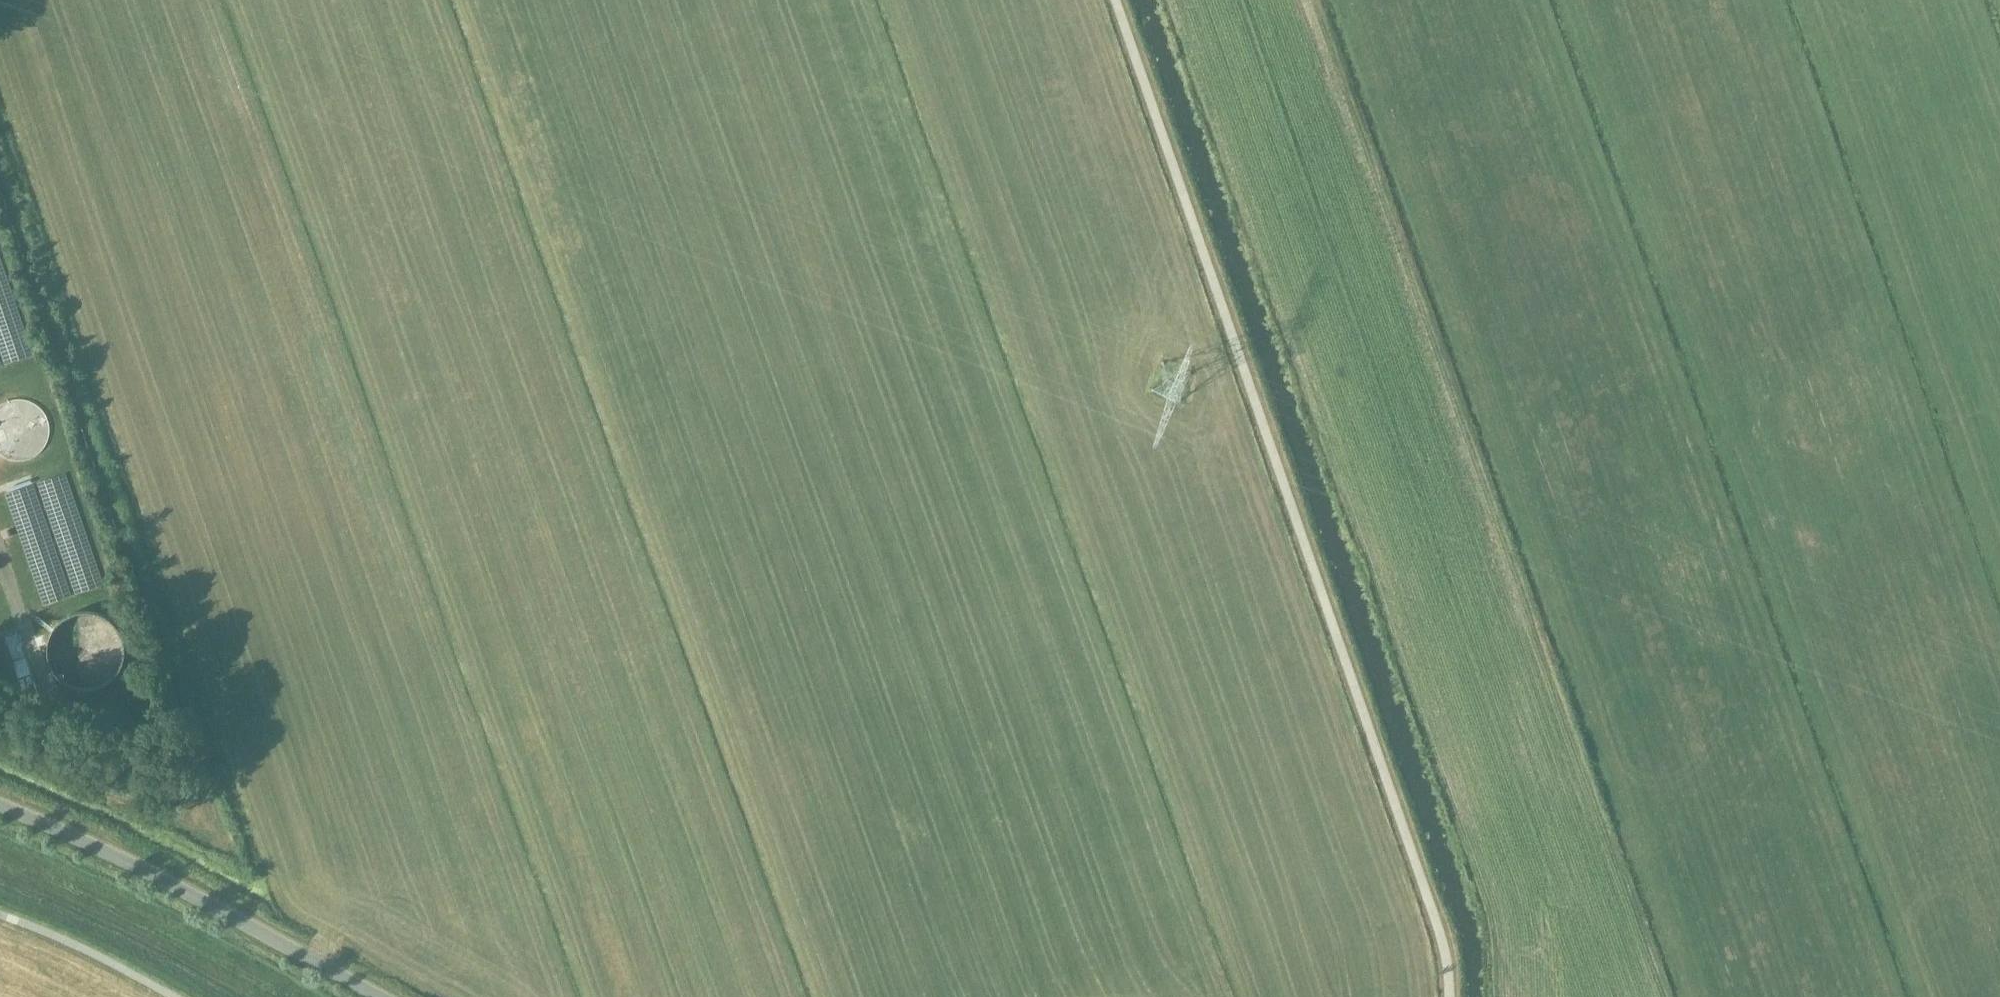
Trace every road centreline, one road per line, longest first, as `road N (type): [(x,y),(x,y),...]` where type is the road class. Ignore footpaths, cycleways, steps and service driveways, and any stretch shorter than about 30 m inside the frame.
road 1 (unclassified): [(373,996),(174,885),(0,806)]

